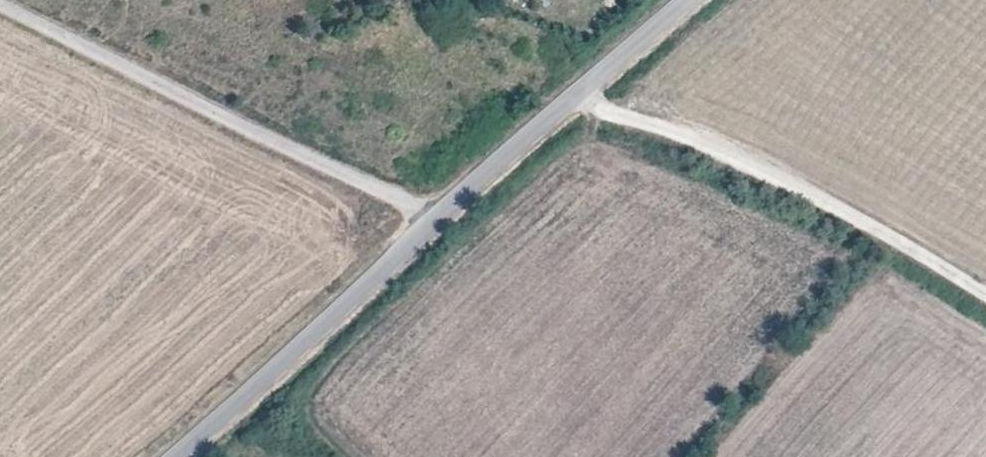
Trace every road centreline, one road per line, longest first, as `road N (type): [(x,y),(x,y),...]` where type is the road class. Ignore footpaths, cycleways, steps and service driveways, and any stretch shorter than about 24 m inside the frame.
road 1 (unclassified): [(0,5),(442,217)]
road 2 (unclassified): [(587,87),(613,106),(735,149),(985,294)]
road 3 (tertiary): [(252,389),(442,217)]
road 4 (tertiary): [(442,217),(587,87)]
road 5 (tertiary): [(587,87),(688,0)]

